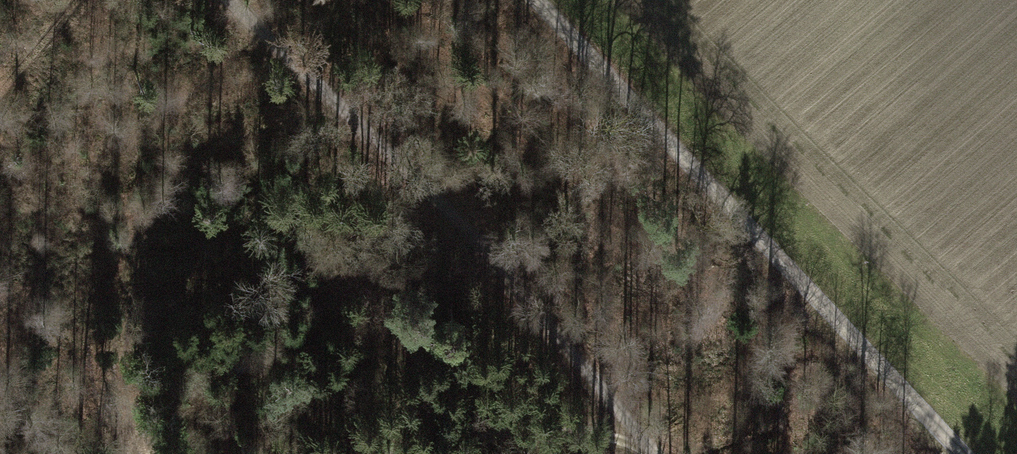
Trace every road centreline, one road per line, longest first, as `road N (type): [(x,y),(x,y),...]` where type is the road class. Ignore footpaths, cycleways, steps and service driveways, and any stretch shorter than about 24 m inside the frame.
road 1 (track): [(229,0),(434,200),(665,453)]
road 2 (residential): [(535,0),(960,453)]
road 3 (track): [(137,453),(116,403),(132,256),(185,169),(256,126),(360,128)]
road 4 (track): [(647,435),(521,422),(446,453)]

